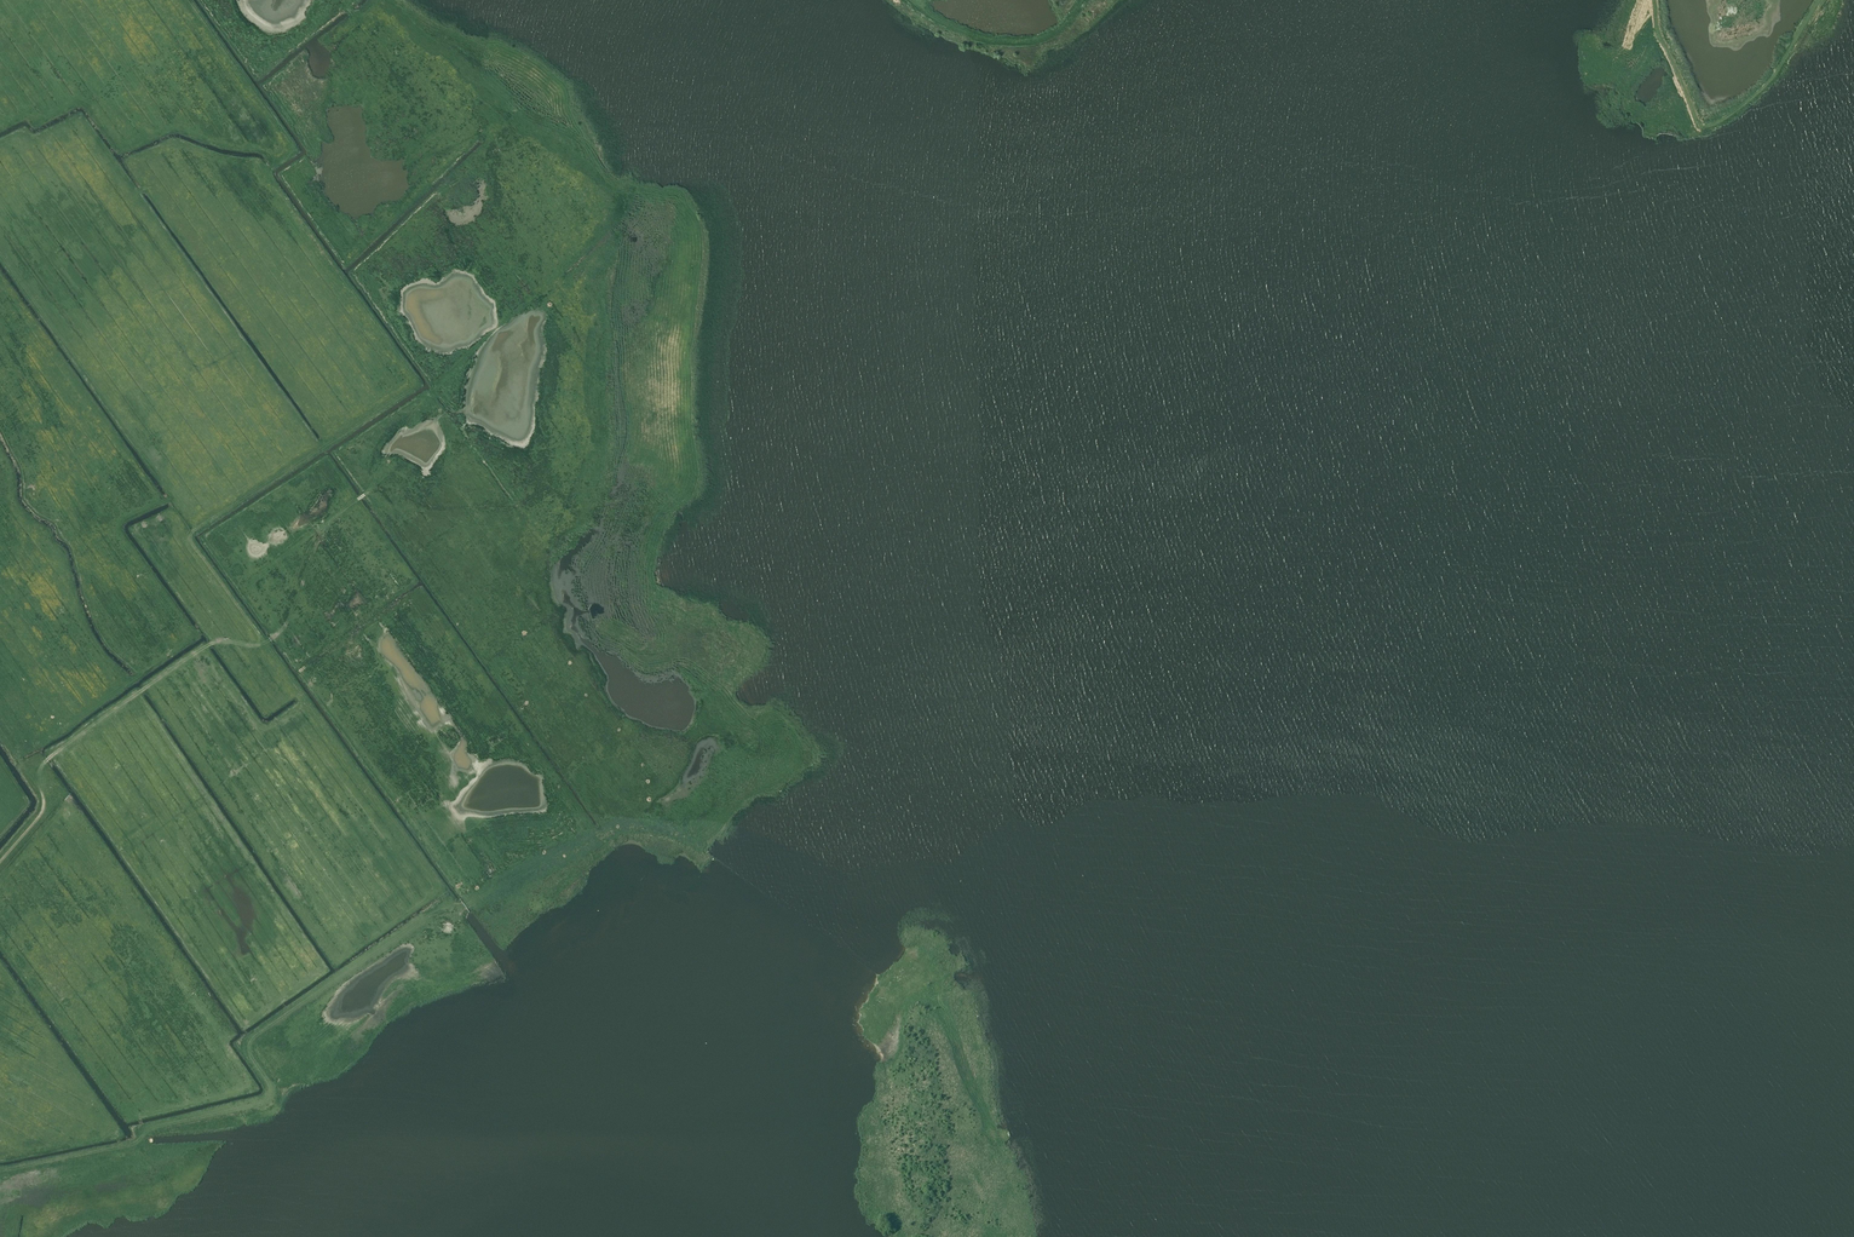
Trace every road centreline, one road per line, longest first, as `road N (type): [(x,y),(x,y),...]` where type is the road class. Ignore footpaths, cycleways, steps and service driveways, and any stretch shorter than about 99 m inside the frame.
road 1 (track): [(0,862),(47,806),(43,767),(215,642),(273,639),(277,623),(259,590),(262,574),(365,495)]

